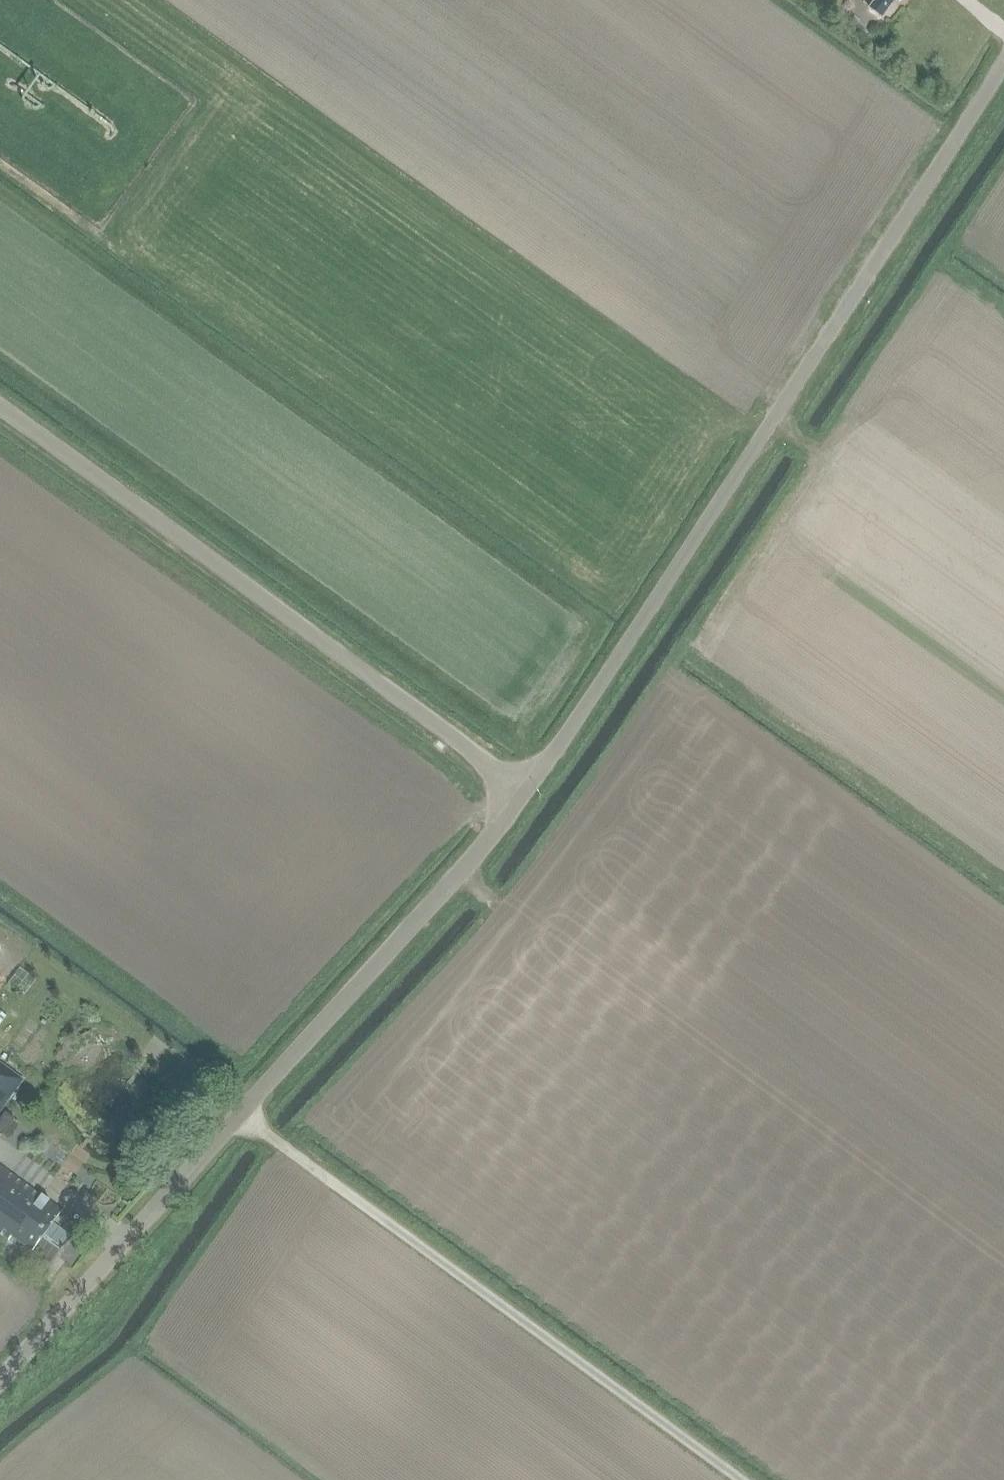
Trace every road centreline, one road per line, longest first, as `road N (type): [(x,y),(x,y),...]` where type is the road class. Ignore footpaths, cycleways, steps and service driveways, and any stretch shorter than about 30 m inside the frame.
road 1 (unclassified): [(0,1384),(526,792),(1003,64)]

